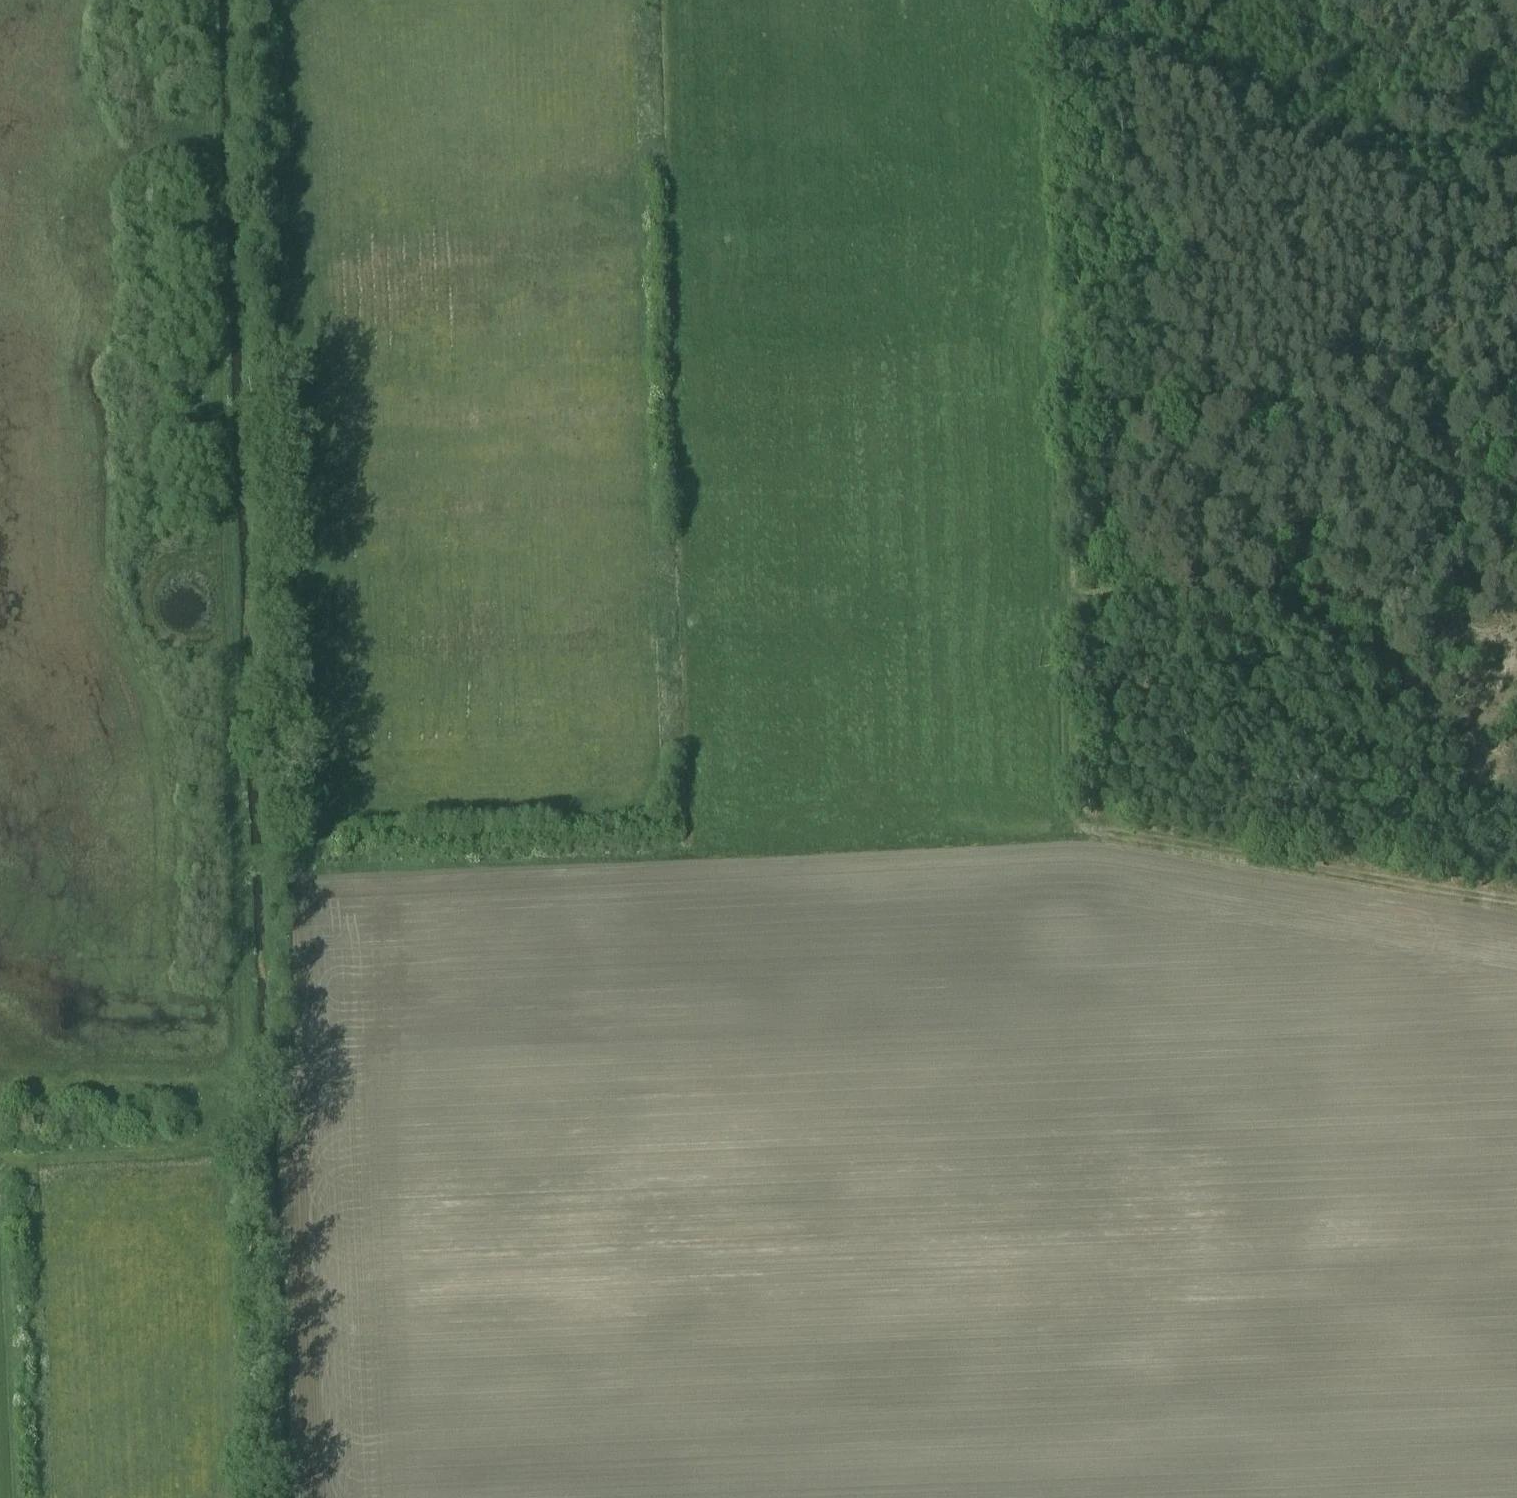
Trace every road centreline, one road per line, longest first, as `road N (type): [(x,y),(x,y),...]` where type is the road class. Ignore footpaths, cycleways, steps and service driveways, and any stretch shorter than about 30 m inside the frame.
road 1 (track): [(247,1056),(204,0)]
road 2 (track): [(1119,752),(1119,432),(1095,8)]
road 3 (track): [(1119,752),(1102,835),(1516,899)]

